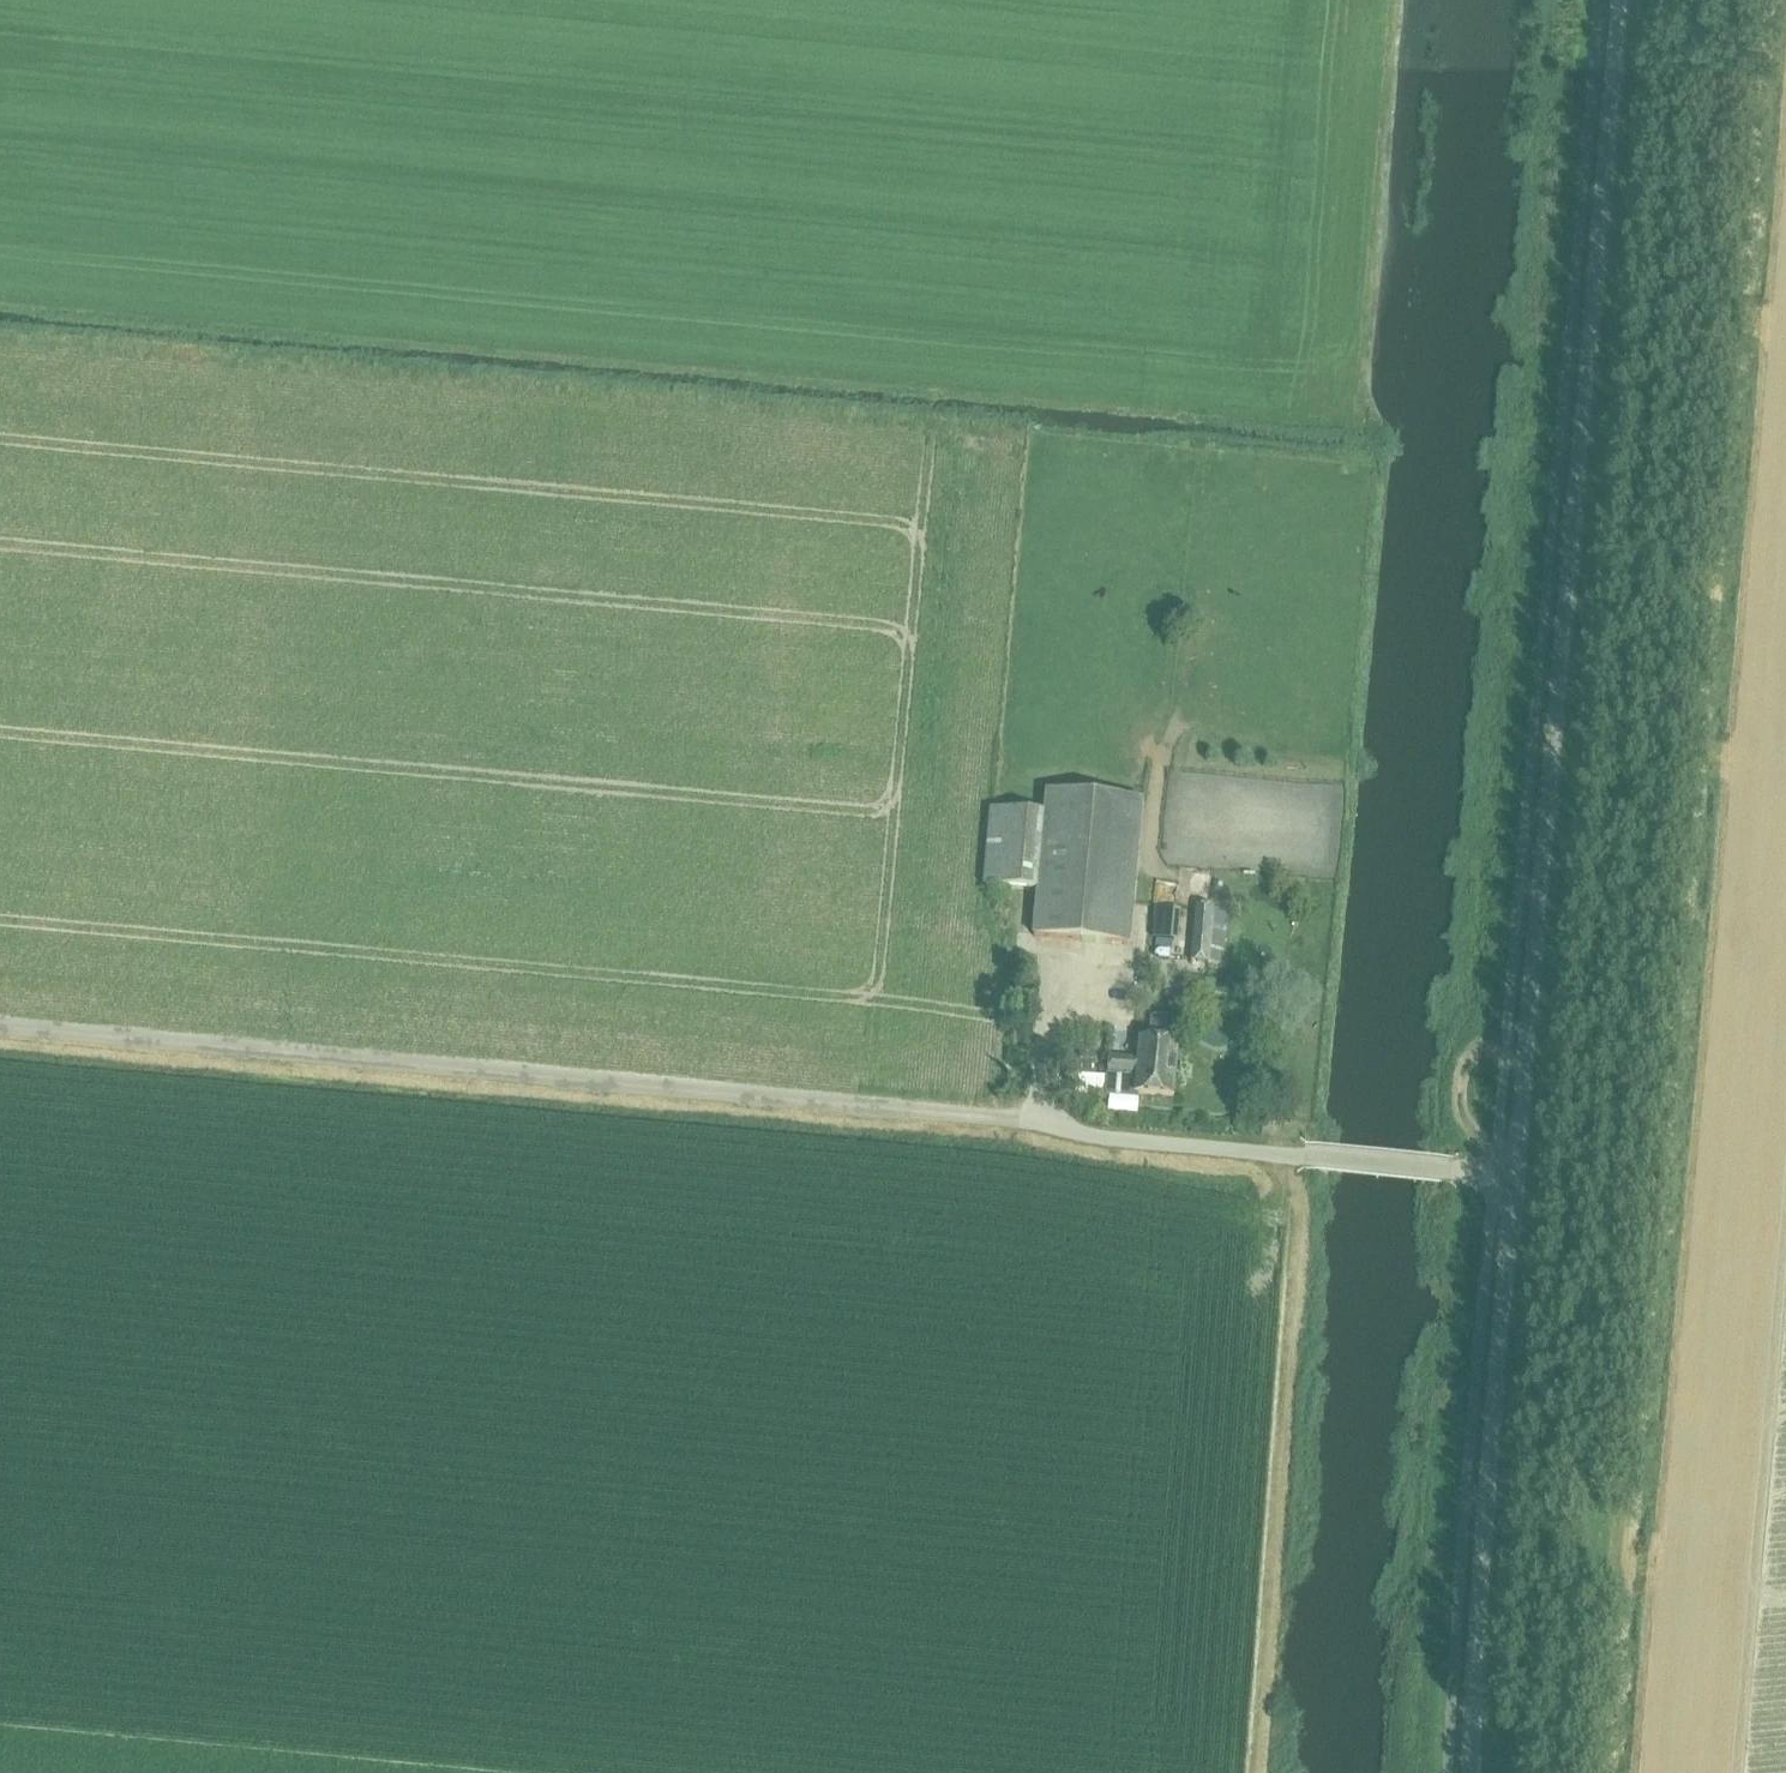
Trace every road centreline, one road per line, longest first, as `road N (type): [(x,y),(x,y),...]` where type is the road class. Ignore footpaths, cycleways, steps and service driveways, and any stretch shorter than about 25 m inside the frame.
road 1 (unclassified): [(1469,1772),(1510,1174),(1618,0)]

